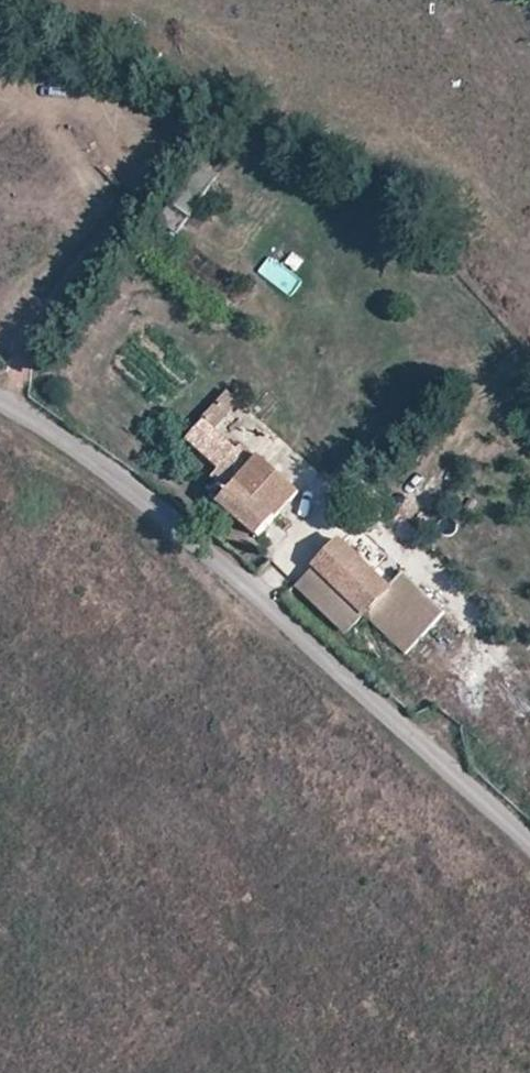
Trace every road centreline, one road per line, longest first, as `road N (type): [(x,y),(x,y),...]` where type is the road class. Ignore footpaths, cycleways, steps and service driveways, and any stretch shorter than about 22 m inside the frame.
road 1 (unclassified): [(0,401),(123,483),(529,844)]

